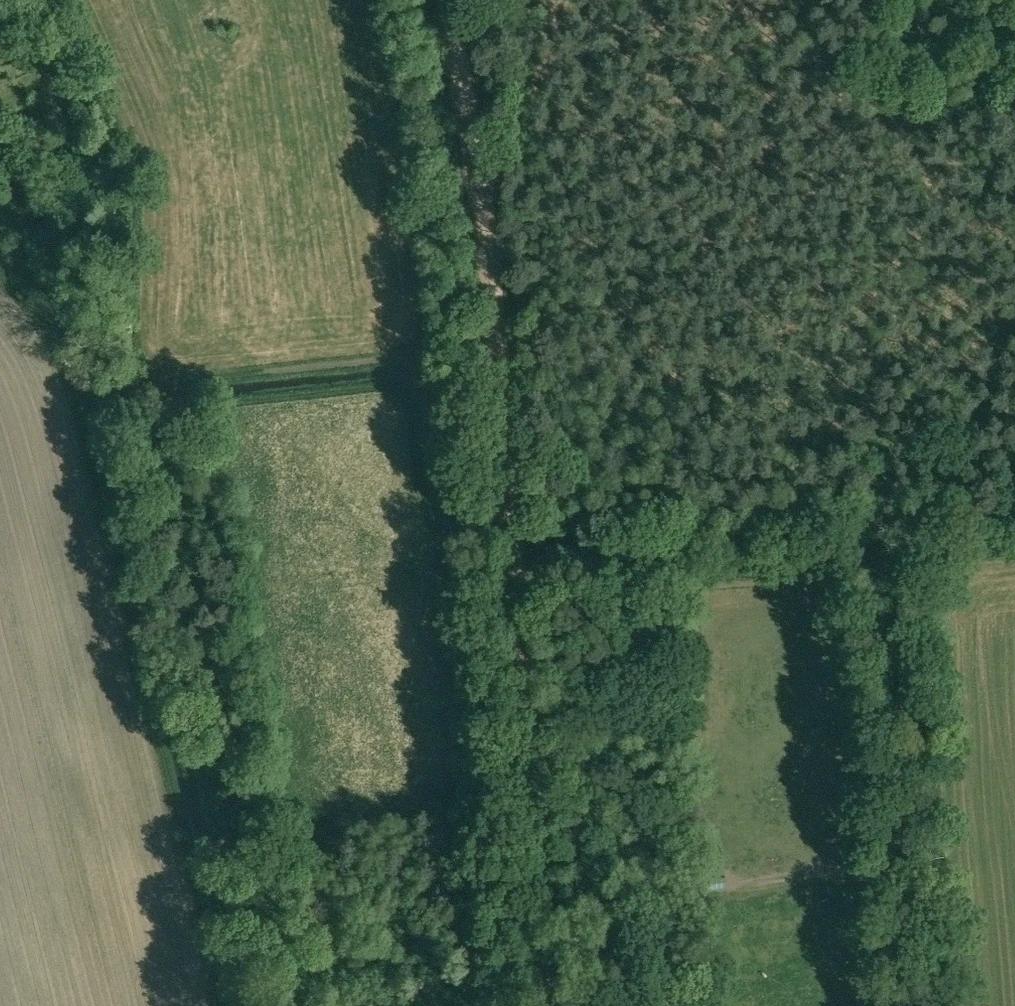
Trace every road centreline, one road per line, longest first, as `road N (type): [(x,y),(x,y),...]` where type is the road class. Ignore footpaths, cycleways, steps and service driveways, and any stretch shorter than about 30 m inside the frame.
road 1 (track): [(536,555),(525,396),(459,0)]
road 2 (track): [(562,1005),(536,555)]

